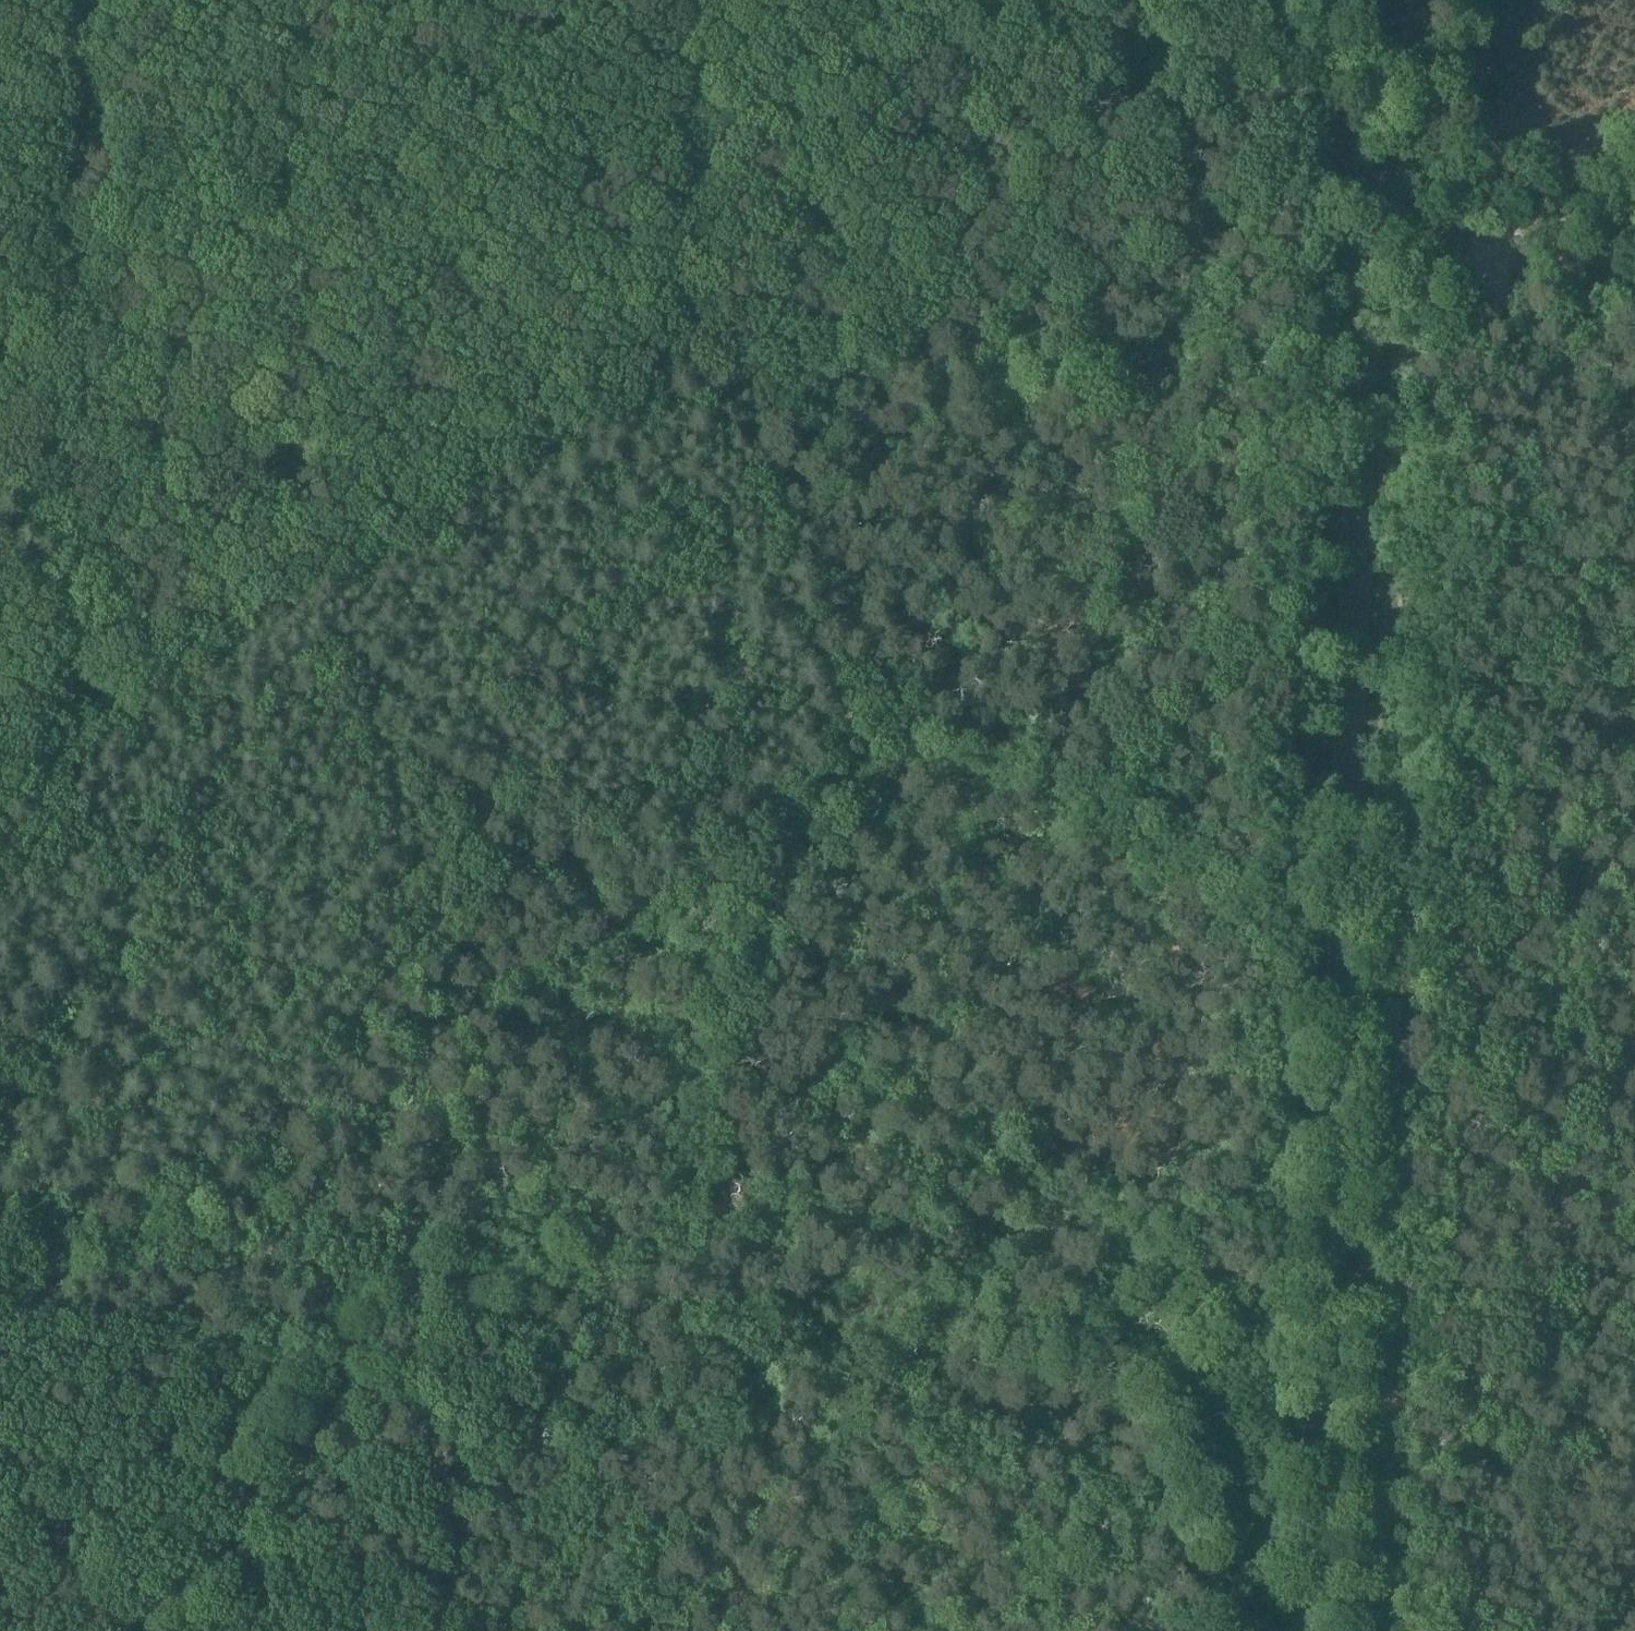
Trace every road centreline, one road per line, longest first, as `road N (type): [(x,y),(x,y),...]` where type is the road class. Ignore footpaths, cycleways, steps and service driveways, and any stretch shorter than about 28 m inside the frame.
road 1 (unclassified): [(1317,1630),(1371,437),(1382,0)]
road 2 (track): [(1439,249),(1634,469)]
road 3 (track): [(1330,193),(1300,170),(1273,100),(1285,33),(1282,0)]
road 4 (track): [(1634,194),(1570,183),(1469,218)]

